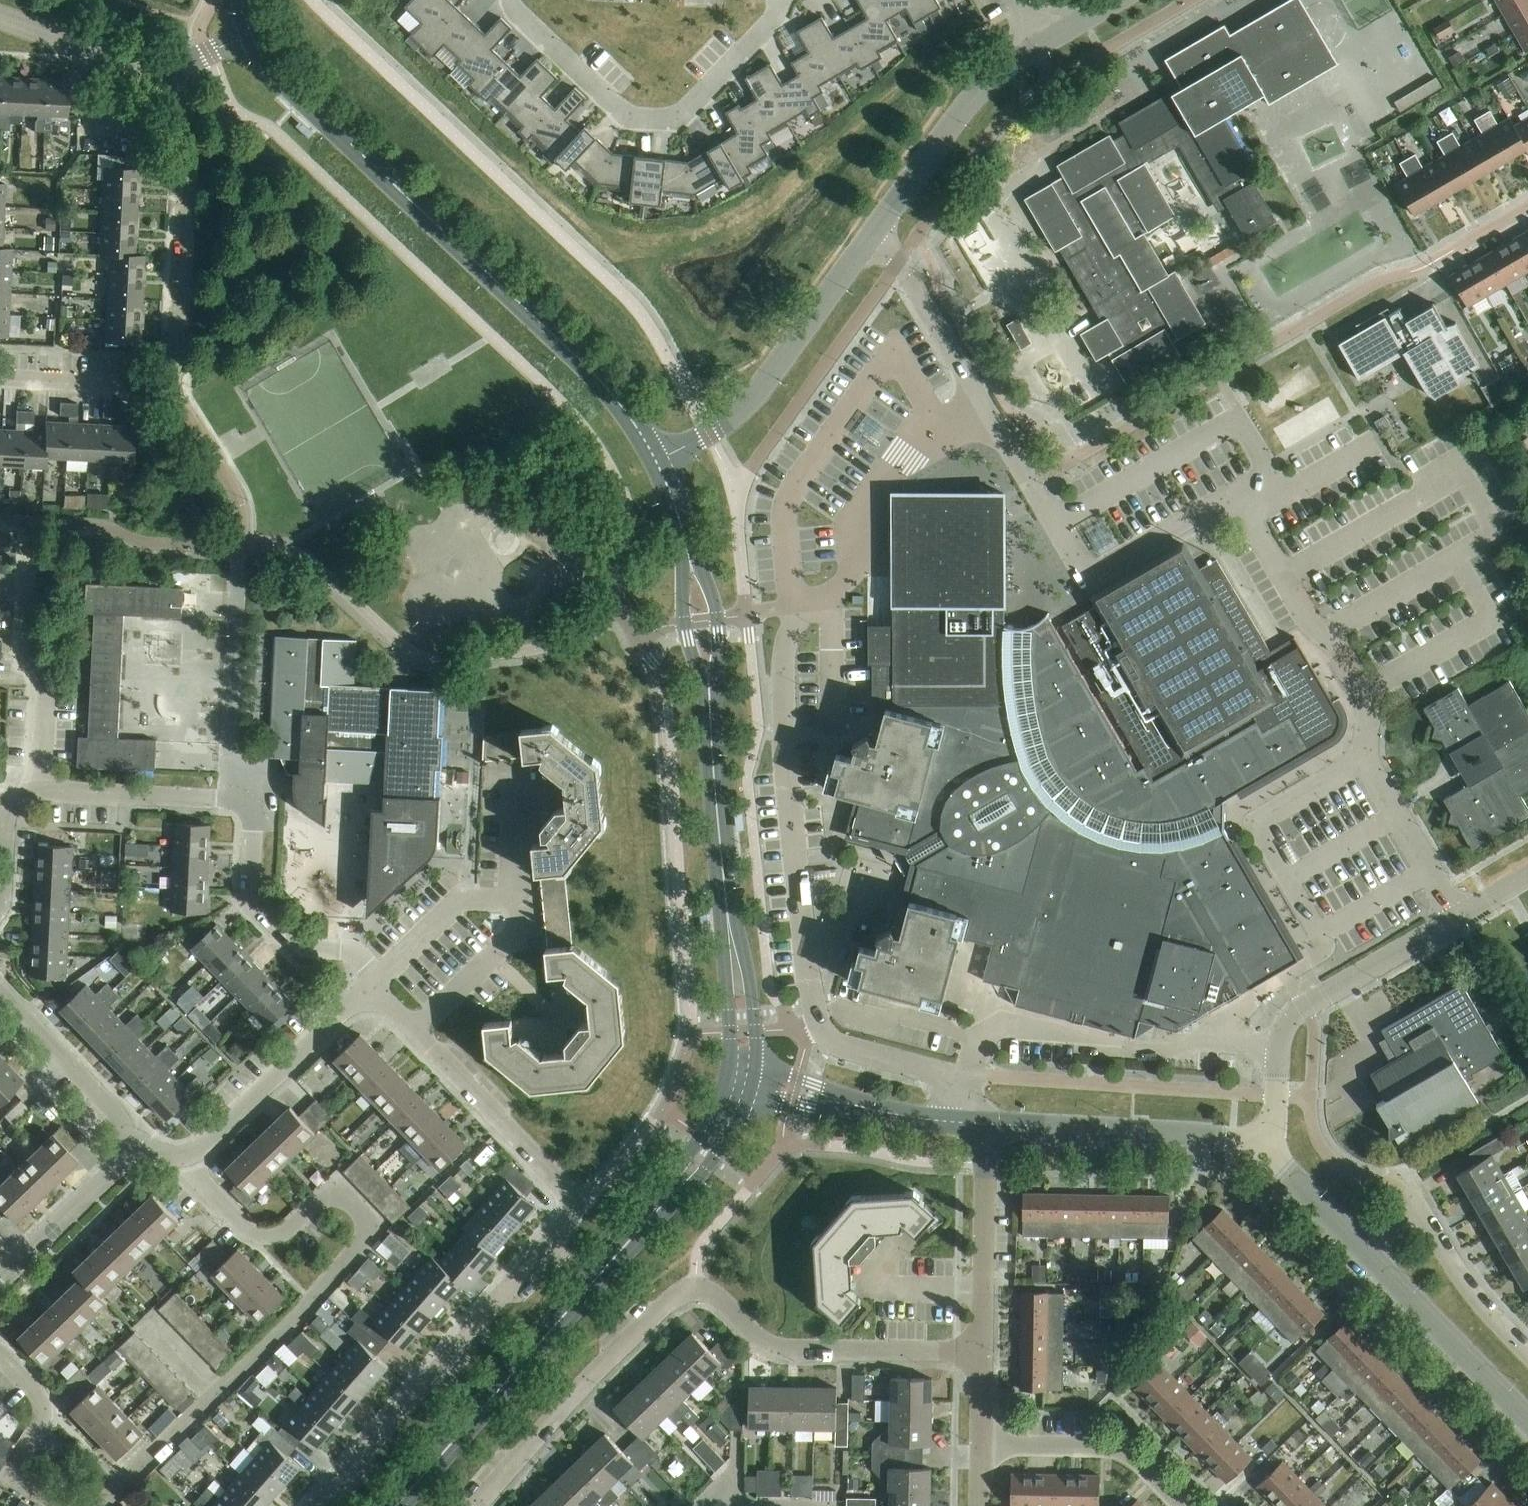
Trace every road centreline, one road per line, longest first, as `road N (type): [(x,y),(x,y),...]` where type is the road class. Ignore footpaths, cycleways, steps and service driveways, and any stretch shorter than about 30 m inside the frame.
road 1 (residential): [(414,1032),(558,1179),(571,1218),(316,1505)]
road 2 (residential): [(982,1352),(776,1347),(719,1299),(686,1293),(595,1373),(477,1505)]
road 3 (tertiary): [(659,464),(593,374),(276,73),(250,37)]
road 4 (residential): [(216,1394),(375,1228),(333,1186),(282,1232),(251,1230),(198,1178),(187,1155)]
road 5 (residential): [(0,381),(171,383),(189,158),(171,68)]
road 6 (residential): [(377,978),(343,949),(287,937),(250,896),(250,817),(230,799),(38,790)]
road 7 (residential): [(1527,877),(1293,1016),(1281,1039),(1273,1119),(1259,1151)]
road 8 (residential): [(510,0),(613,105),(633,118),(673,119),(770,23),(779,0)]
road 9 (tertiary): [(642,1227),(396,1505)]
road 10 (residential): [(659,464),(747,405),(870,238)]
road 11 (tertiary): [(987,1124),(1214,1137),(1259,1151)]
road 12 (residential): [(870,238),(977,94),(1041,43)]
road 13 (residential): [(1527,1354),(1479,1303),(1417,1207),(1401,1211),(1362,1248)]
road 14 (residential): [(38,790),(43,703),(21,646),(26,543)]
road 15 (residential): [(187,1155),(369,985)]
road 16 (tertiary): [(1362,1248),(1527,1419)]
road 17 (unclassified): [(987,1124),(982,1352)]
road 18 (residential): [(980,1447),(1124,1453),(1180,1505)]
road 19 (tertiary): [(723,867),(729,1074)]
road 20 (residential): [(0,1354),(42,1403),(40,1422),(11,1477),(62,1505)]
road 21 (residential): [(0,993),(116,1114),(128,1148)]
road 22 (tertiary): [(755,1065),(751,980),(723,867)]
road 23 (residential): [(128,1148),(119,1168),(0,1282)]
road 24 (residential): [(171,68),(114,59),(0,19)]
road 25 (residential): [(414,1032),(519,932),(524,900)]
road 26 (residential): [(377,978),(457,902),(524,900)]
road 27 (tertiary): [(729,1074),(717,1112),(642,1227)]
road 28 (tertiary): [(642,1227),(704,1171),(748,1095)]
road 29 (tertiary): [(915,1119),(755,1065)]
road 30 (tertiary): [(748,1095),(915,1119)]
road 31 (tertiary): [(711,706),(718,620),(687,546)]
road 32 (tertiary): [(687,546),(684,623),(711,706)]
road 33 (tertiary): [(723,867),(711,706)]
road 34 (residential): [(102,1505),(216,1394)]
road 35 (tertiary): [(1259,1151),(1362,1248)]
road 36 (residential): [(0,904),(10,805),(38,790)]
road 37 (residential): [(524,900),(510,776)]

